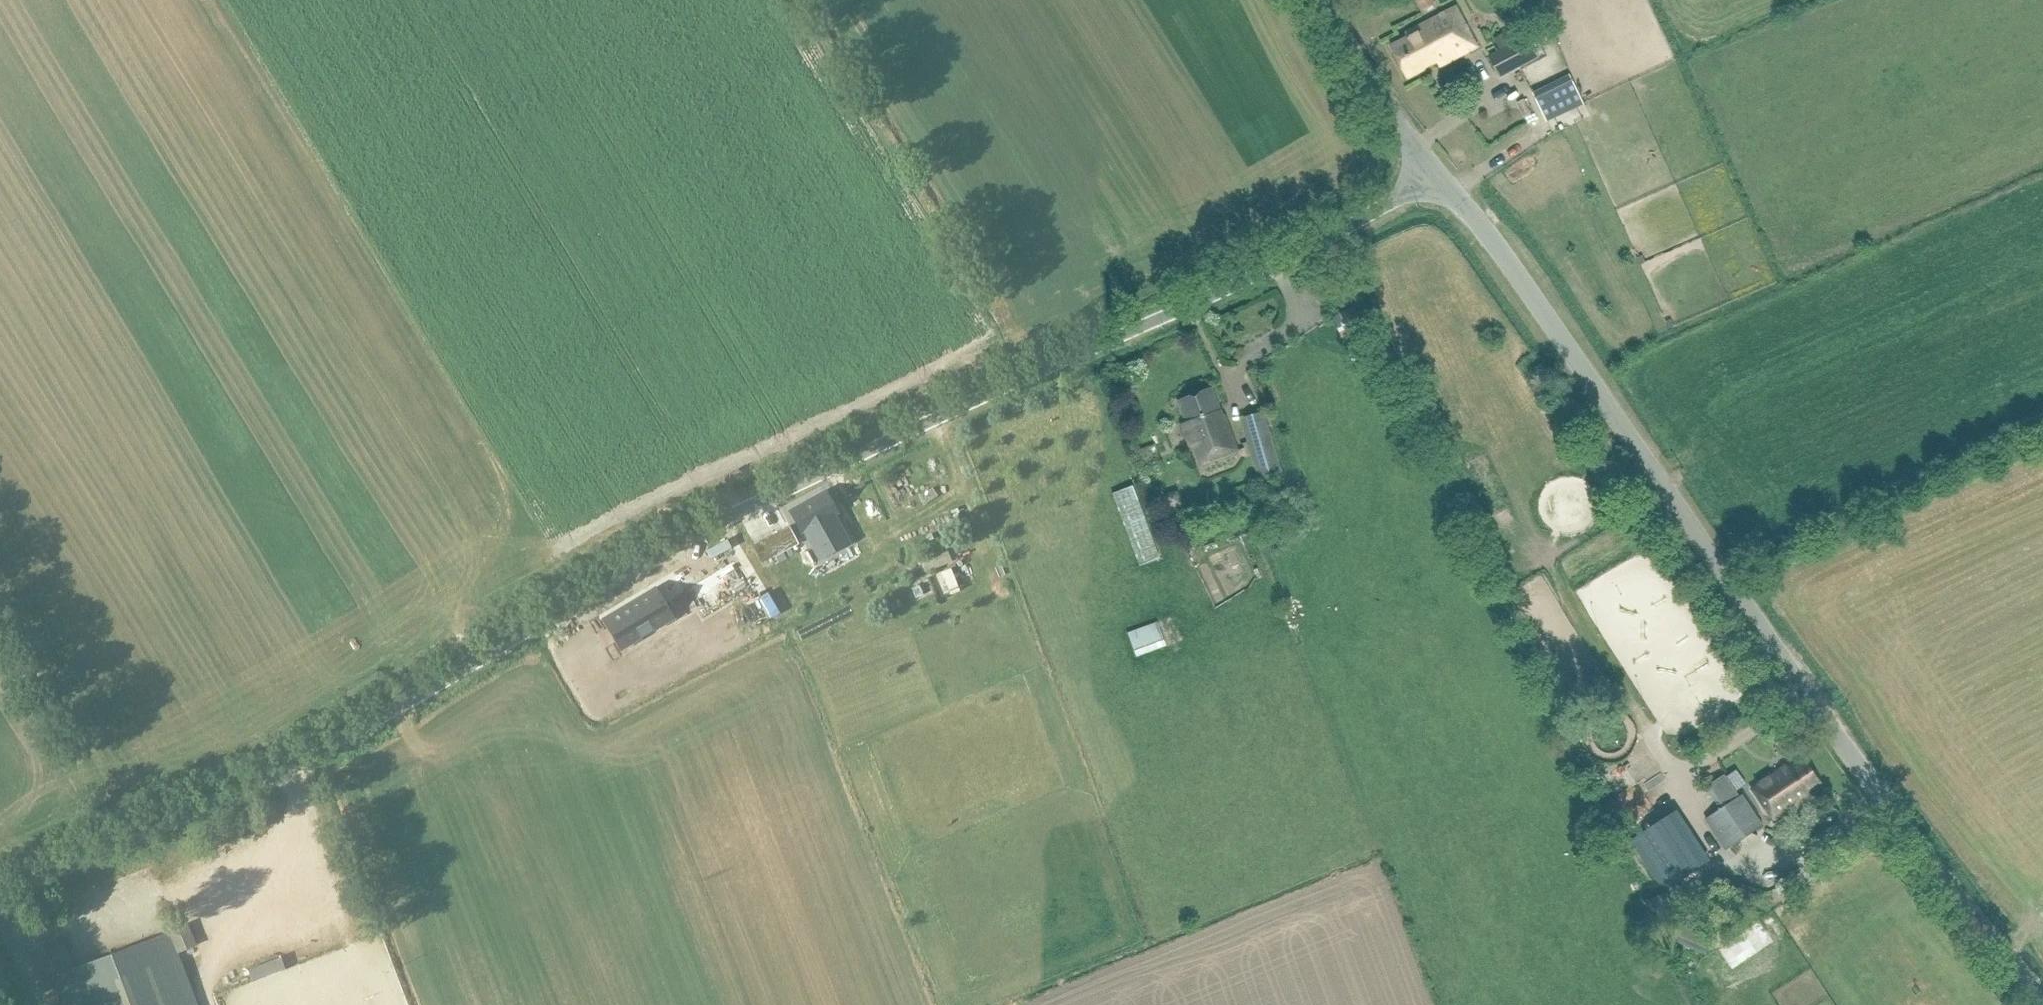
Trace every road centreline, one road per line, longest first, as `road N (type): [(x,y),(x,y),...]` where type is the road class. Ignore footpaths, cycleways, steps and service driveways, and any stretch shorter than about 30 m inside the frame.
road 1 (unclassified): [(0,897),(287,767),(671,544),(1237,283),(1437,174)]
road 2 (unclassified): [(2042,1001),(1894,815),(1437,174)]
road 3 (unclassified): [(1437,174),(1392,120),(1324,0)]

